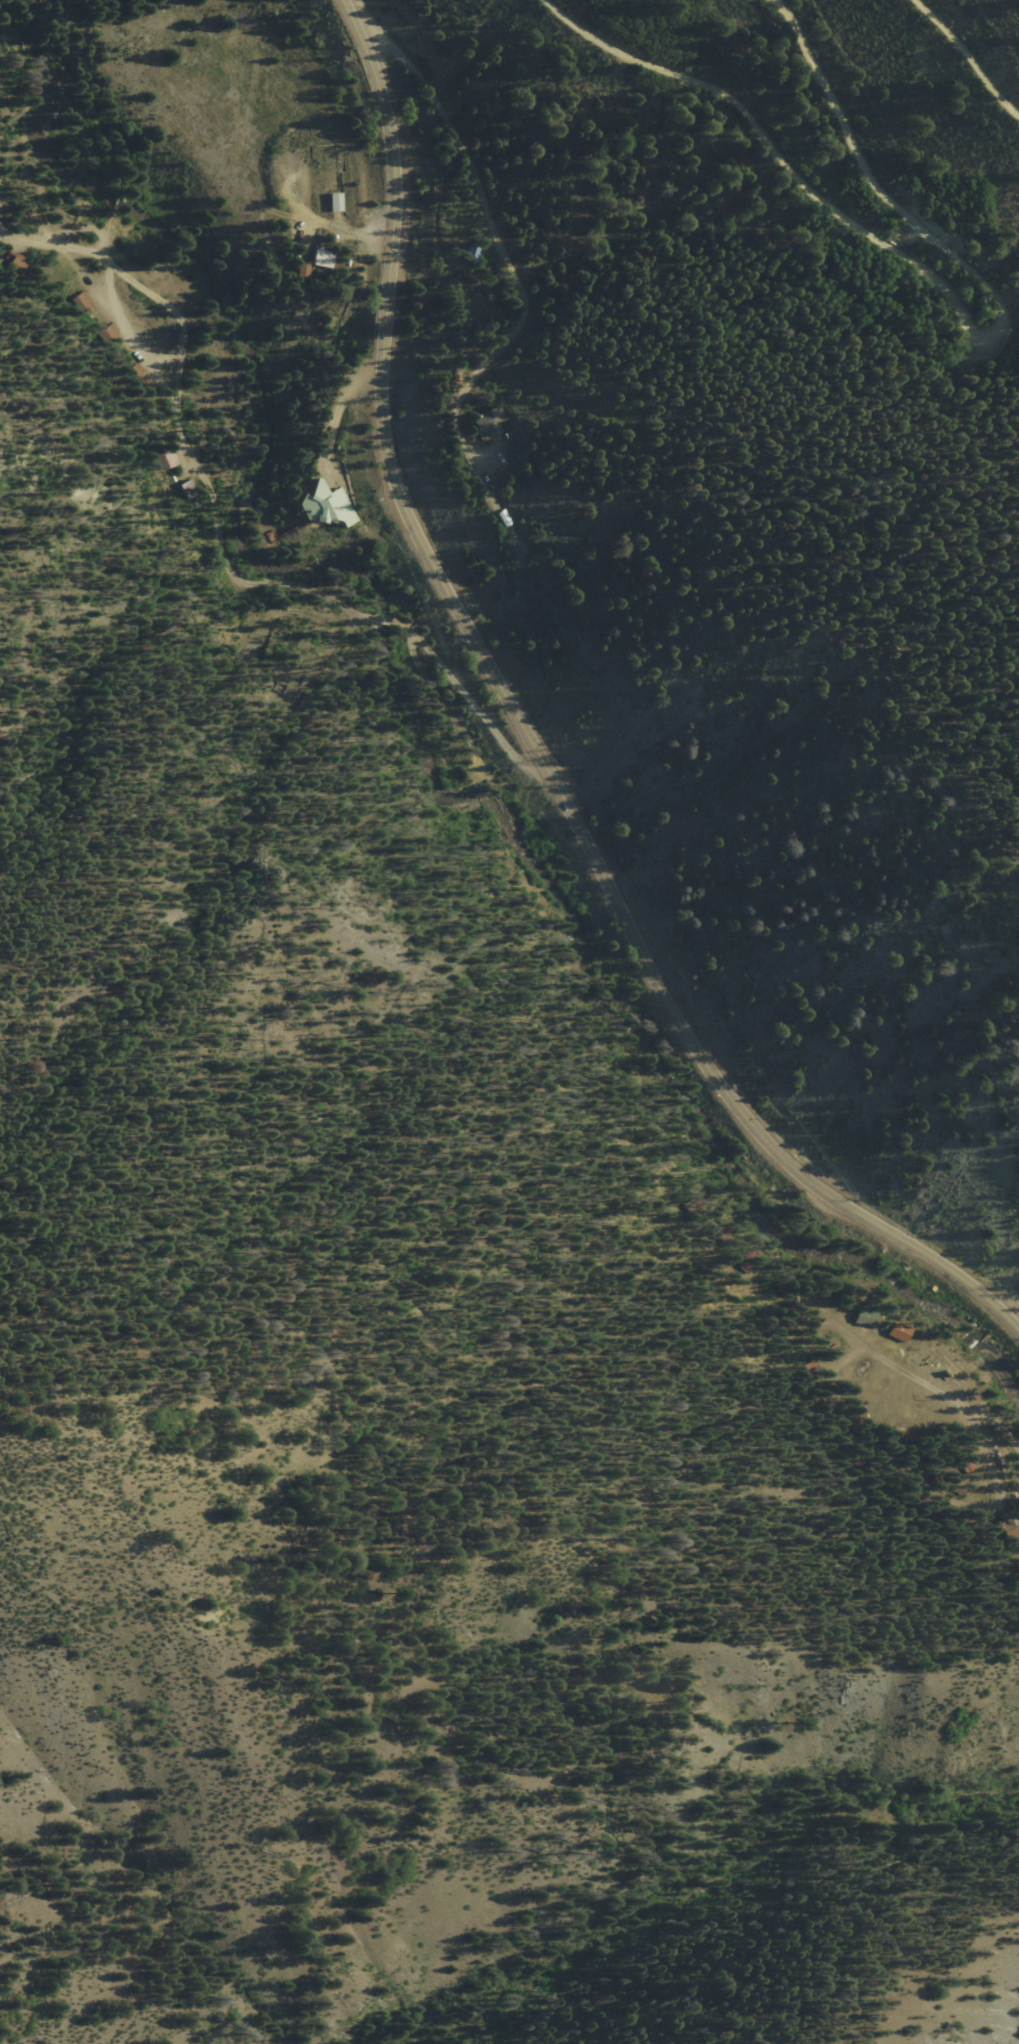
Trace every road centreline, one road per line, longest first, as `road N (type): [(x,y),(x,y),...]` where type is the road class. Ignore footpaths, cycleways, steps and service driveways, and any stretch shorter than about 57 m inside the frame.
road 1 (tertiary): [(338,0),(373,77),(391,157),(382,439),(389,475),(434,572),(654,986),(726,1098),(793,1171),(966,1285),(1018,1336)]

